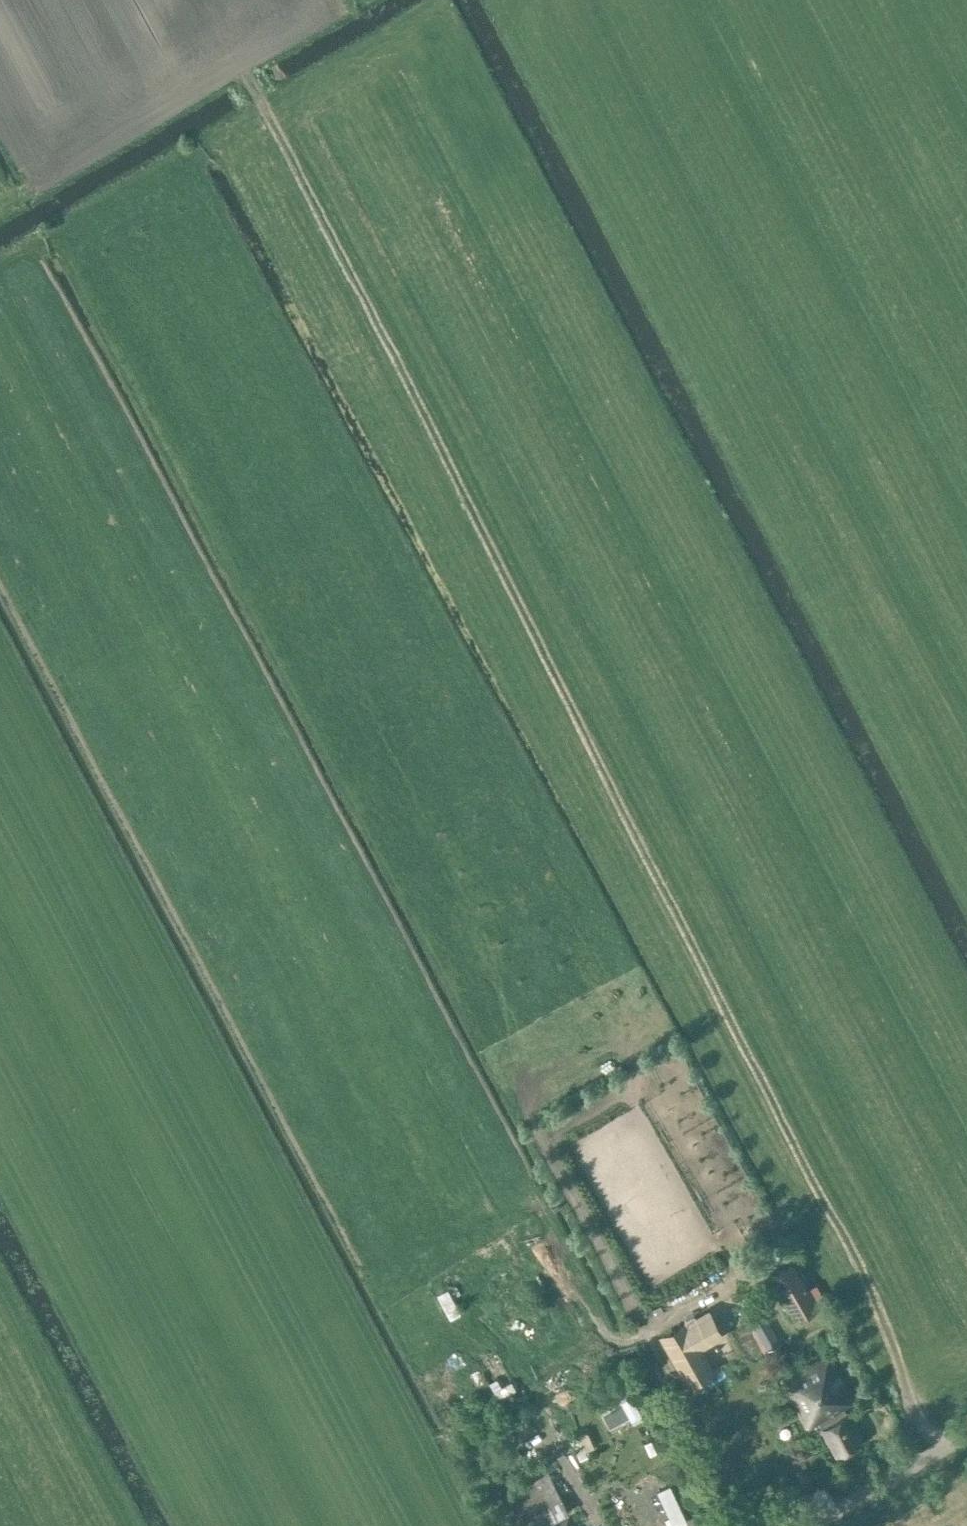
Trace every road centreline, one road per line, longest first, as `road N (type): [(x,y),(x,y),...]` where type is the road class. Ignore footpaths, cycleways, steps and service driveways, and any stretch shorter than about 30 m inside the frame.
road 1 (unclassified): [(815,1525),(966,1436)]

